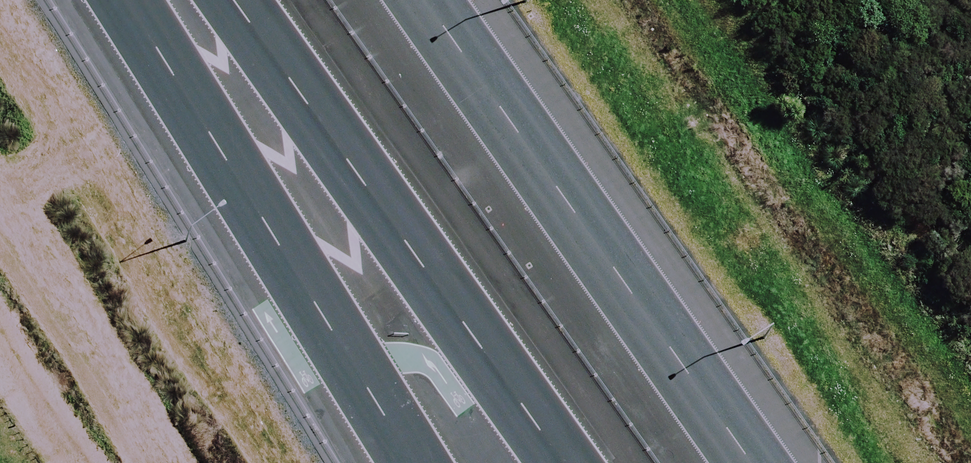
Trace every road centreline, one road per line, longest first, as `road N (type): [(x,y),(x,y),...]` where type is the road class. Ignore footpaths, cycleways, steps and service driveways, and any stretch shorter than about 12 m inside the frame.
road 1 (motorway): [(562,462),(227,0)]
road 2 (motorway): [(426,0),(752,462)]
road 3 (motorway): [(415,462),(123,0)]

